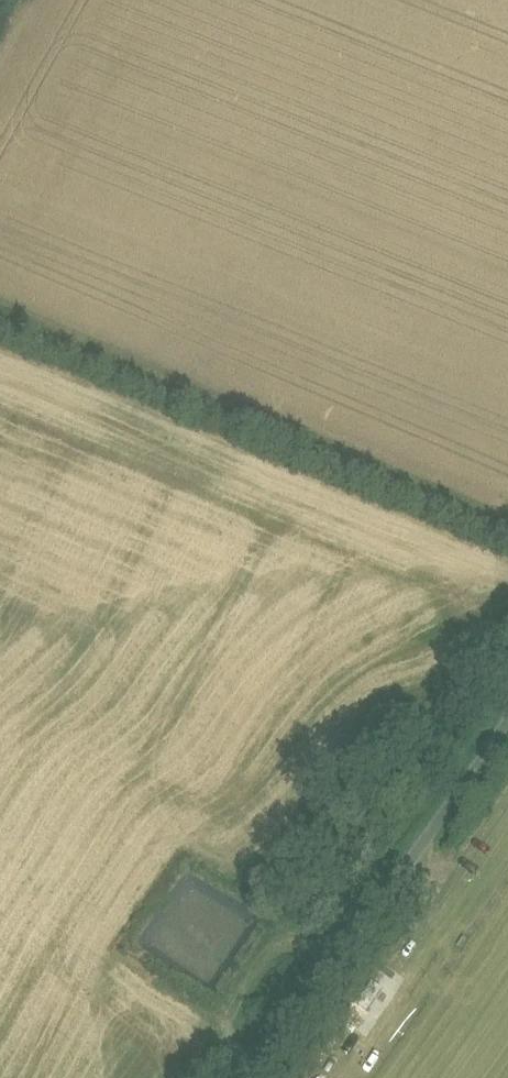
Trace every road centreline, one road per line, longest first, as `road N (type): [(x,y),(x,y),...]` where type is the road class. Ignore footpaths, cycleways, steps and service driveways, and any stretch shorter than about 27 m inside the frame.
road 1 (unclassified): [(507,727),(266,1077)]

